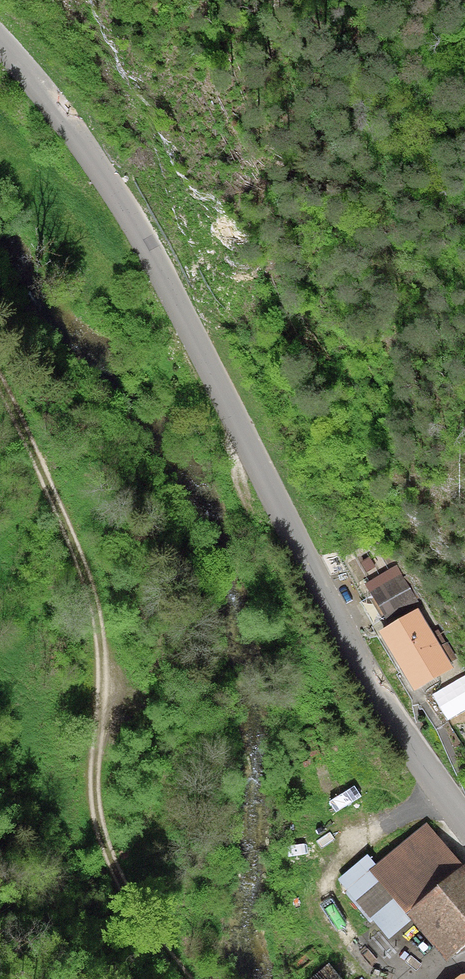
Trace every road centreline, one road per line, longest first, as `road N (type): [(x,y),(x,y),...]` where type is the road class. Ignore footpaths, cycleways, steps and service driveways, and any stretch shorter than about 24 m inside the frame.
road 1 (tertiary): [(0,42),(62,116),(142,237),(366,672),(464,818)]
road 2 (track): [(191,978),(138,915),(102,837),(96,610),(0,385)]

